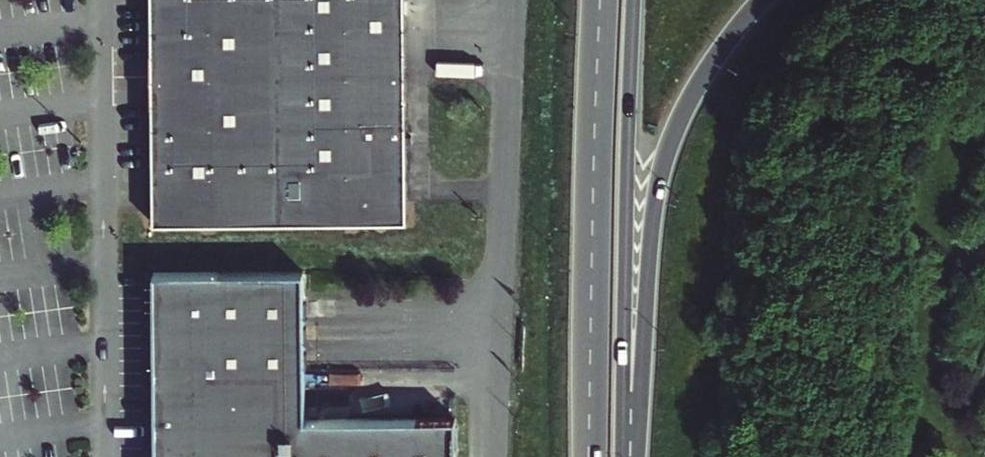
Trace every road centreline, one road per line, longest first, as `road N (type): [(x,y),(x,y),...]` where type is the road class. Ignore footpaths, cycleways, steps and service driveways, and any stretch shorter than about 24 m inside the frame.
road 1 (trunk): [(635,456),(649,255),(668,149),(696,90),(762,0)]
road 2 (trunk): [(623,456),(634,0)]
road 3 (trunk): [(606,142),(600,456)]
road 4 (trunk): [(611,0),(606,142)]
road 5 (trunk): [(603,0),(606,142)]

